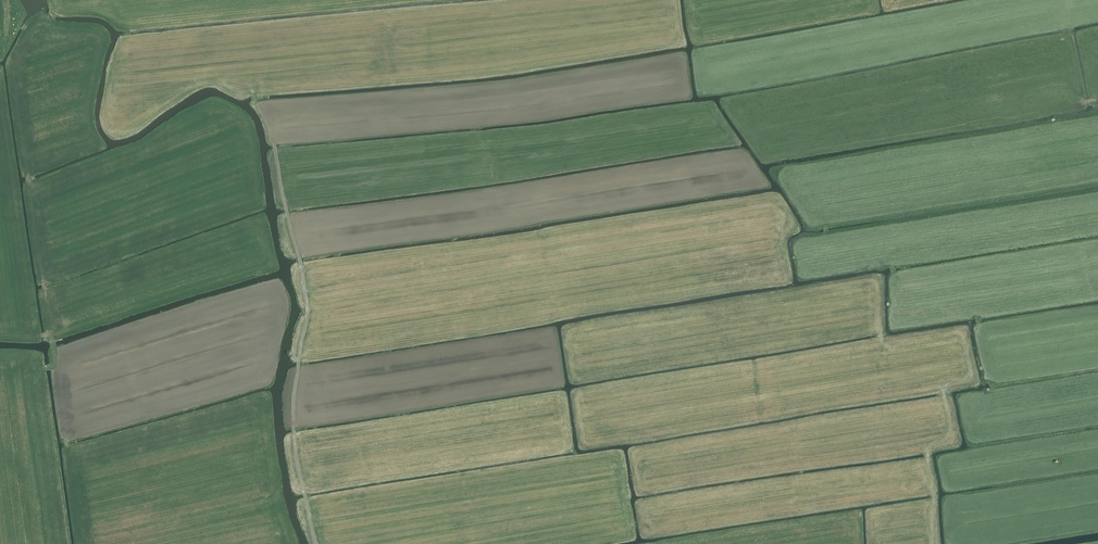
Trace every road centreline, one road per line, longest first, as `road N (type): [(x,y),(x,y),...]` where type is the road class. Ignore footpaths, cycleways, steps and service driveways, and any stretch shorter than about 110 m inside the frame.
road 1 (track): [(253,96),(273,139),(309,312),(294,428),(318,543)]

